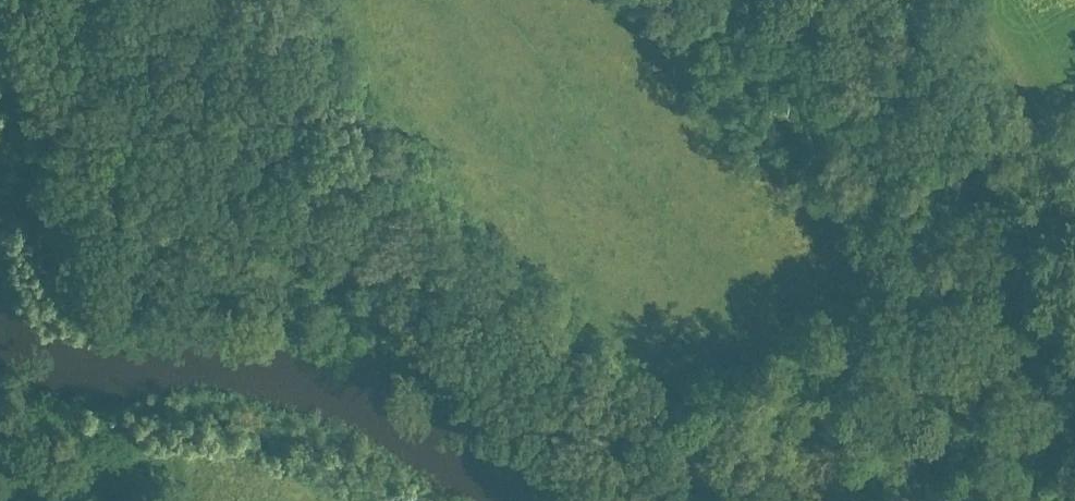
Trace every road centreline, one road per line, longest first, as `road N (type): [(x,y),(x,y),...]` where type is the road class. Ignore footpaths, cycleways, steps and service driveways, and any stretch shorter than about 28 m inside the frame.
road 1 (track): [(940,0),(1069,179)]

